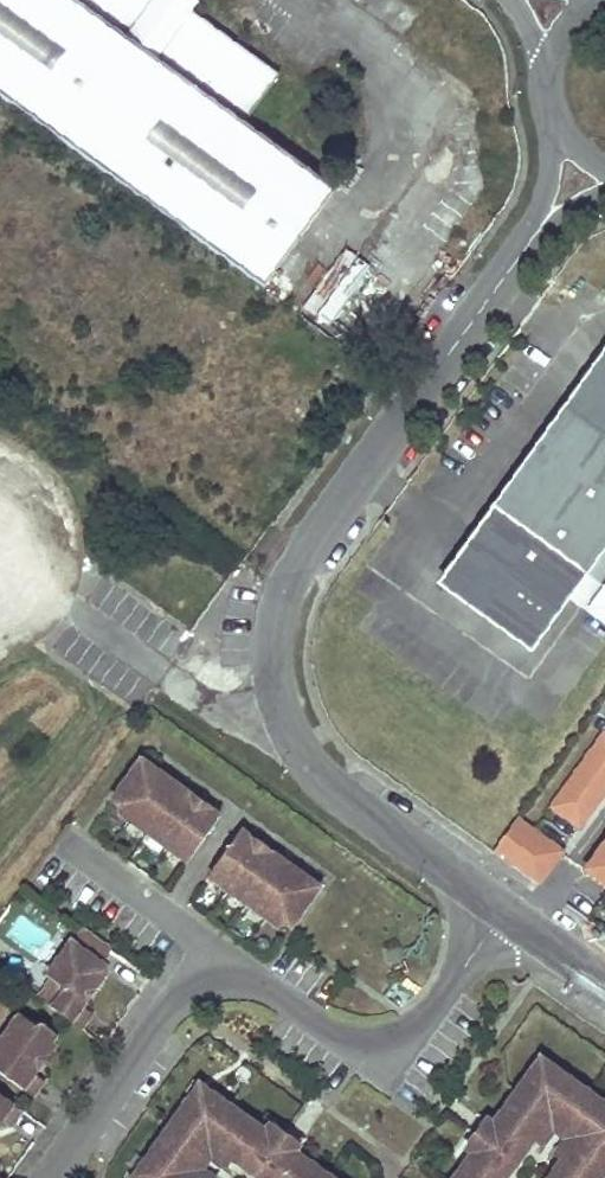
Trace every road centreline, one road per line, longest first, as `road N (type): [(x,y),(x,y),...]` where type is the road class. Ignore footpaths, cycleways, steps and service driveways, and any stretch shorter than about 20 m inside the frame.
road 1 (unclassified): [(540,225),(295,564),(271,650),(280,710),(312,767),(504,907)]
road 2 (residential): [(504,907),(418,1024),(370,1045),(344,1040),(210,952),(54,1177)]
road 3 (unclassified): [(504,907),(604,978)]

